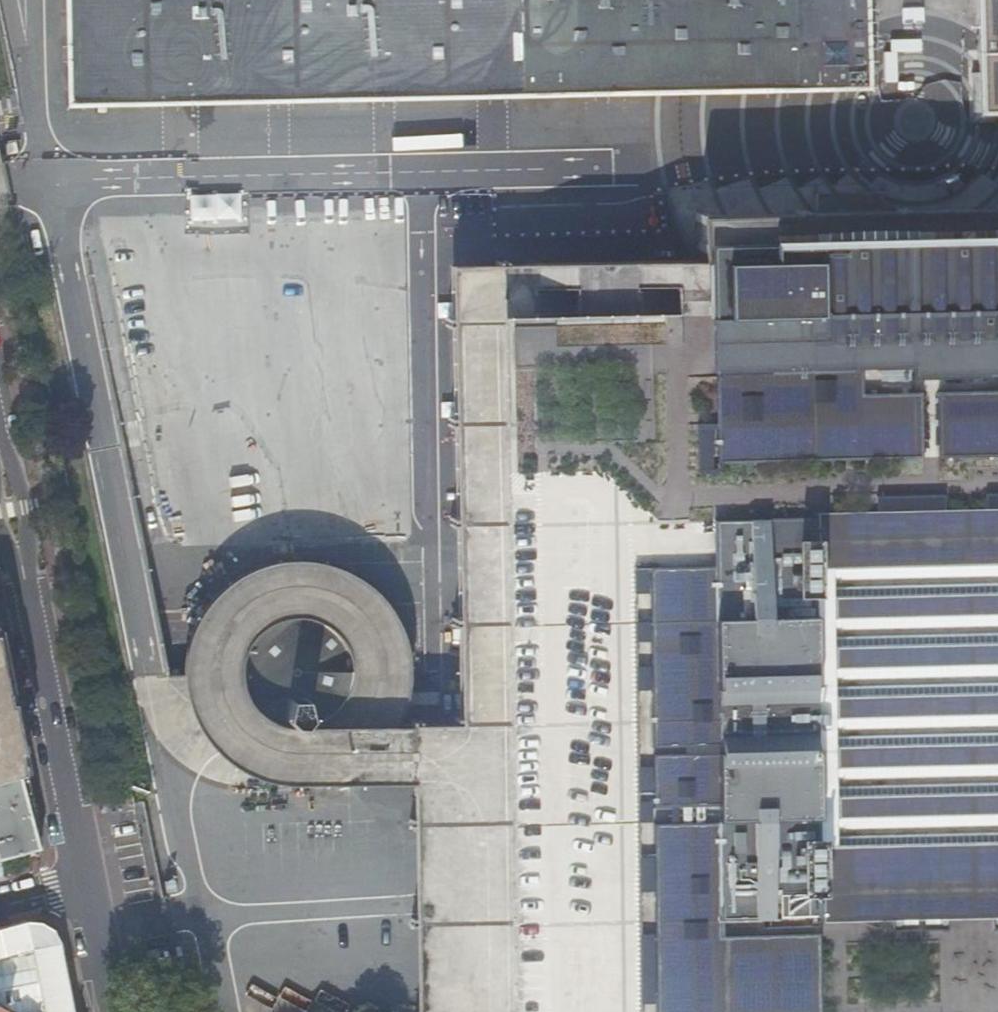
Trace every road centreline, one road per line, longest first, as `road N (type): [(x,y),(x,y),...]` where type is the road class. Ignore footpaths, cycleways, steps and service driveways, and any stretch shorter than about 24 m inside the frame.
road 1 (tertiary): [(0,458),(86,885)]
road 2 (tertiary): [(86,885),(112,1011)]

